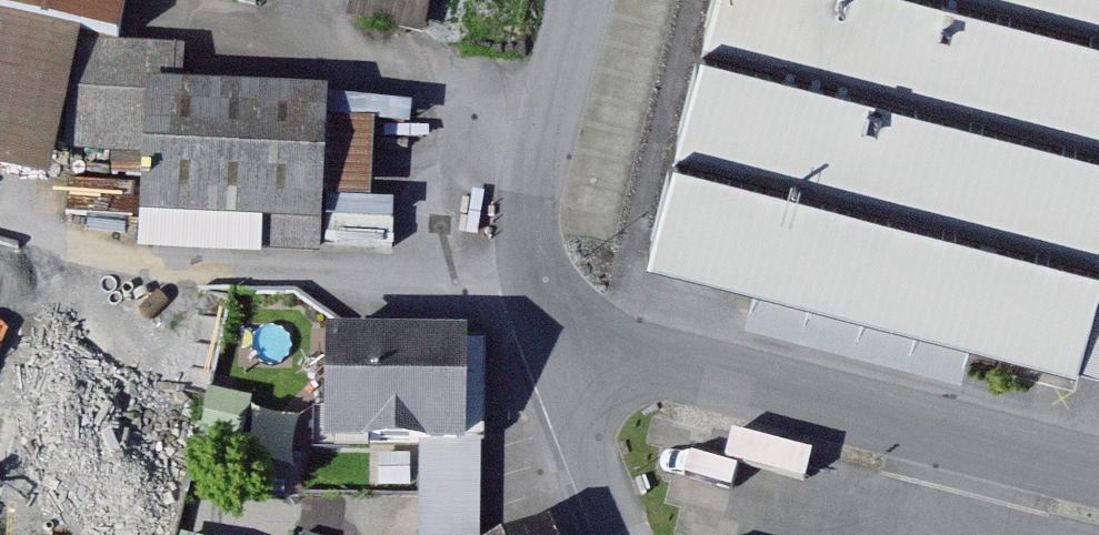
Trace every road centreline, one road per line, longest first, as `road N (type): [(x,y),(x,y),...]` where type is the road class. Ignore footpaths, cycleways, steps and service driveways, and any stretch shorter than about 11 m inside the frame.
road 1 (unclassified): [(562,344),(1098,475)]
road 2 (residential): [(562,344),(543,240),(548,138),(585,0)]
road 3 (residential): [(634,534),(562,344)]

